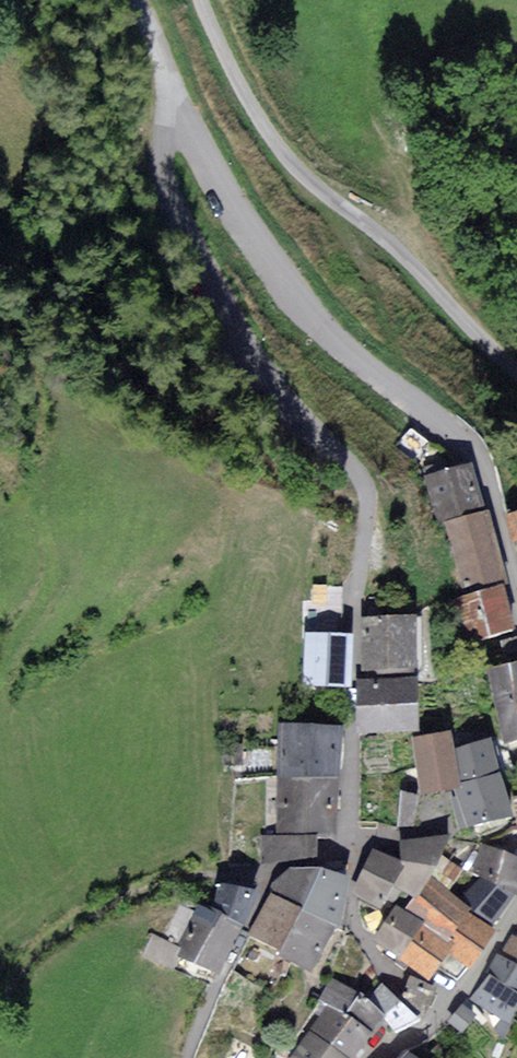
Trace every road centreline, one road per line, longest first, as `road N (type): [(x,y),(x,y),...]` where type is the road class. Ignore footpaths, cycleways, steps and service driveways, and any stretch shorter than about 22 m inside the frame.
road 1 (track): [(182,114),(160,151),(159,170),(195,258),(262,369),(345,459),(366,500),(340,855),(175,880)]
road 2 (tertiary): [(516,600),(480,458),(362,365),(291,291),(182,114)]
road 3 (unclassified): [(516,371),(382,236),(291,162),(236,80),(200,0)]
road 4 (residential): [(189,1057),(269,867)]
road 5 (residential): [(340,855),(354,874),(352,902),(370,950),(452,1001)]
road 6 (tertiary): [(132,0),(182,114)]

